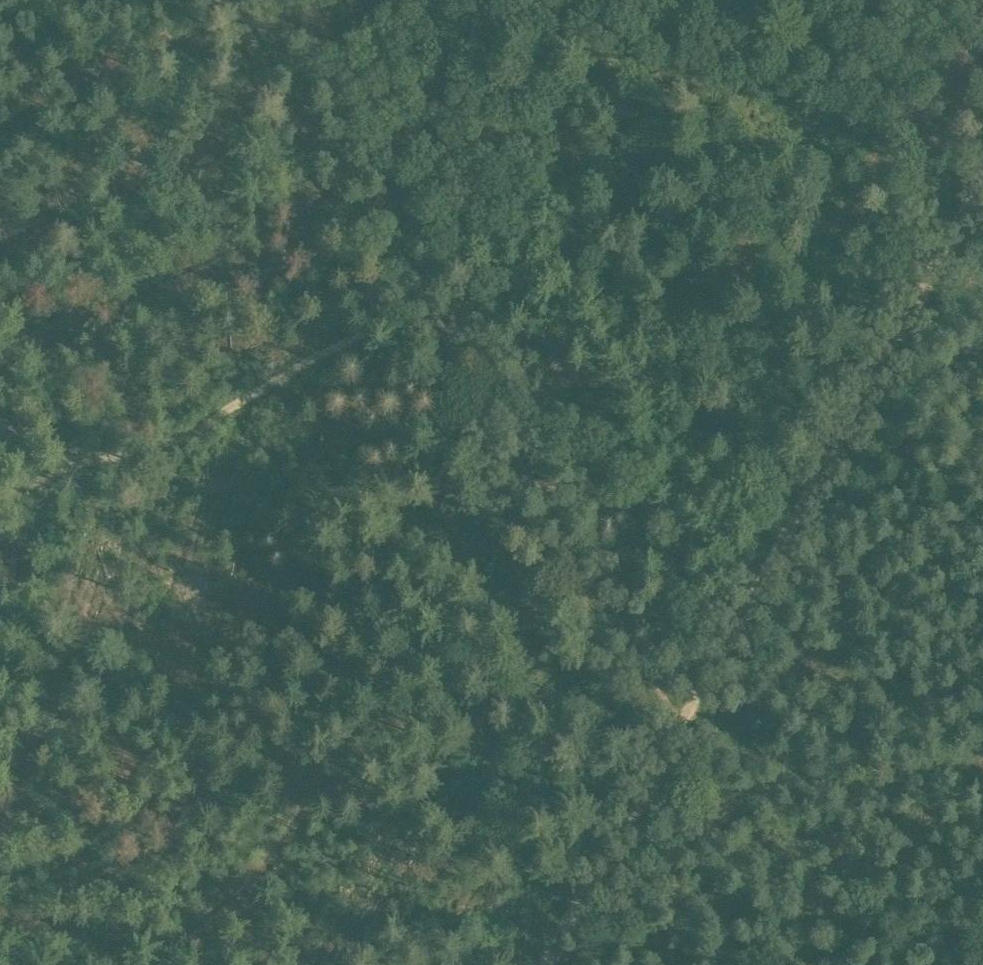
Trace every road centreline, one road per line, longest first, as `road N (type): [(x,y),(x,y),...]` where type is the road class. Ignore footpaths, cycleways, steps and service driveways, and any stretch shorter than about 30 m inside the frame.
road 1 (track): [(706,680),(267,0)]
road 2 (track): [(982,199),(646,789)]
road 3 (track): [(646,789),(546,964)]
road 4 (track): [(646,789),(673,815),(677,833),(684,964)]

